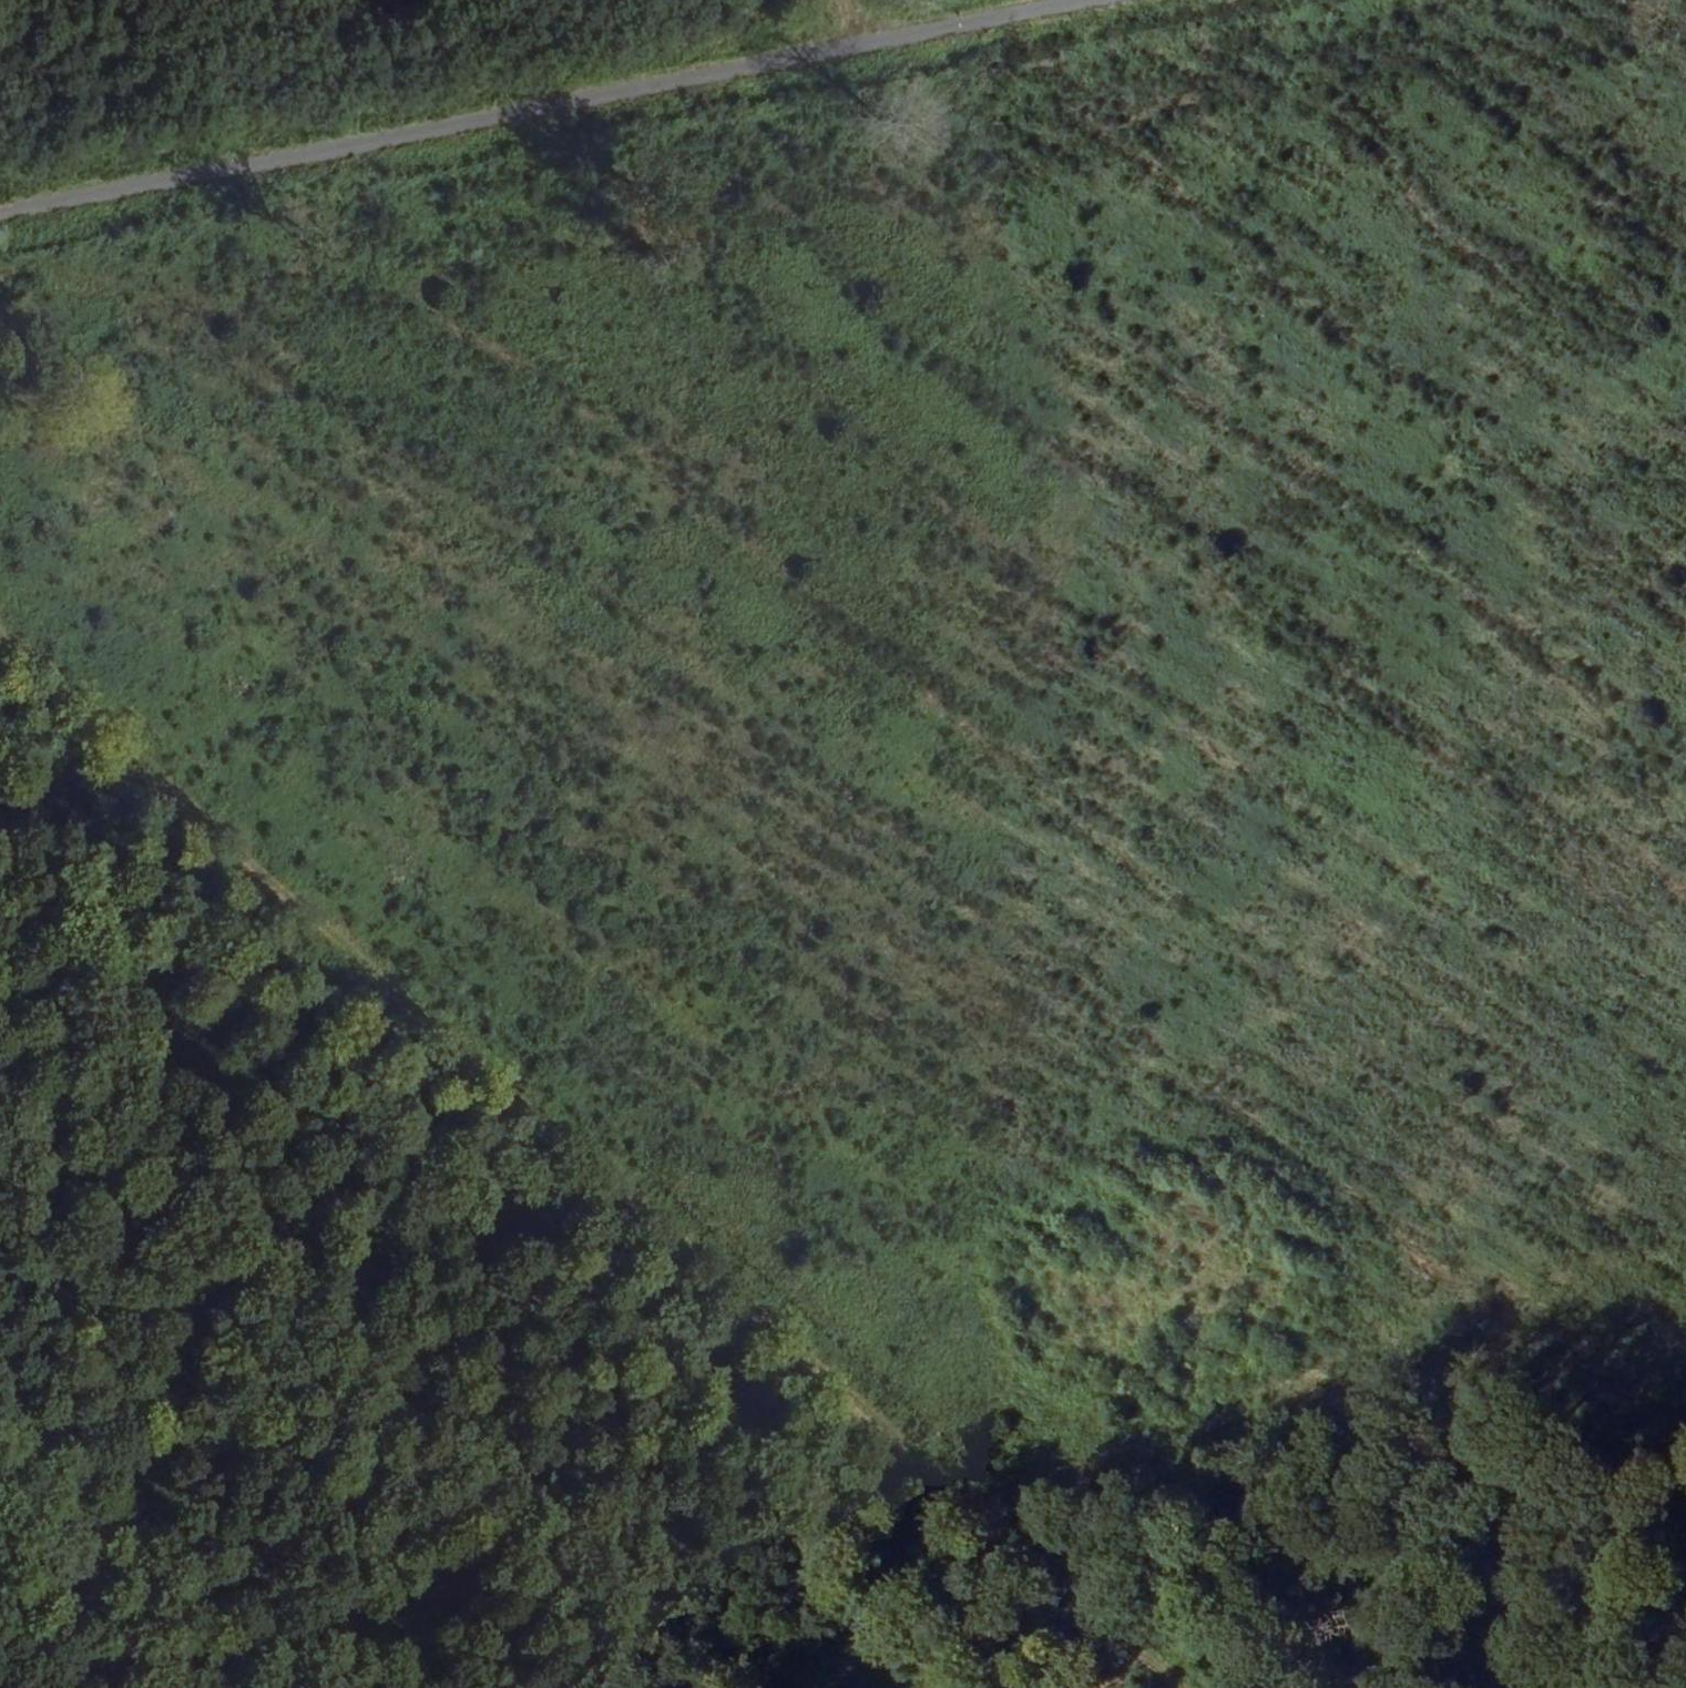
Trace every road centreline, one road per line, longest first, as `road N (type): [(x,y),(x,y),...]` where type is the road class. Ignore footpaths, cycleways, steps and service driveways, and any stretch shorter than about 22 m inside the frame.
road 1 (track): [(1114,0),(0,209)]
road 2 (track): [(815,0),(830,58),(1060,643)]

